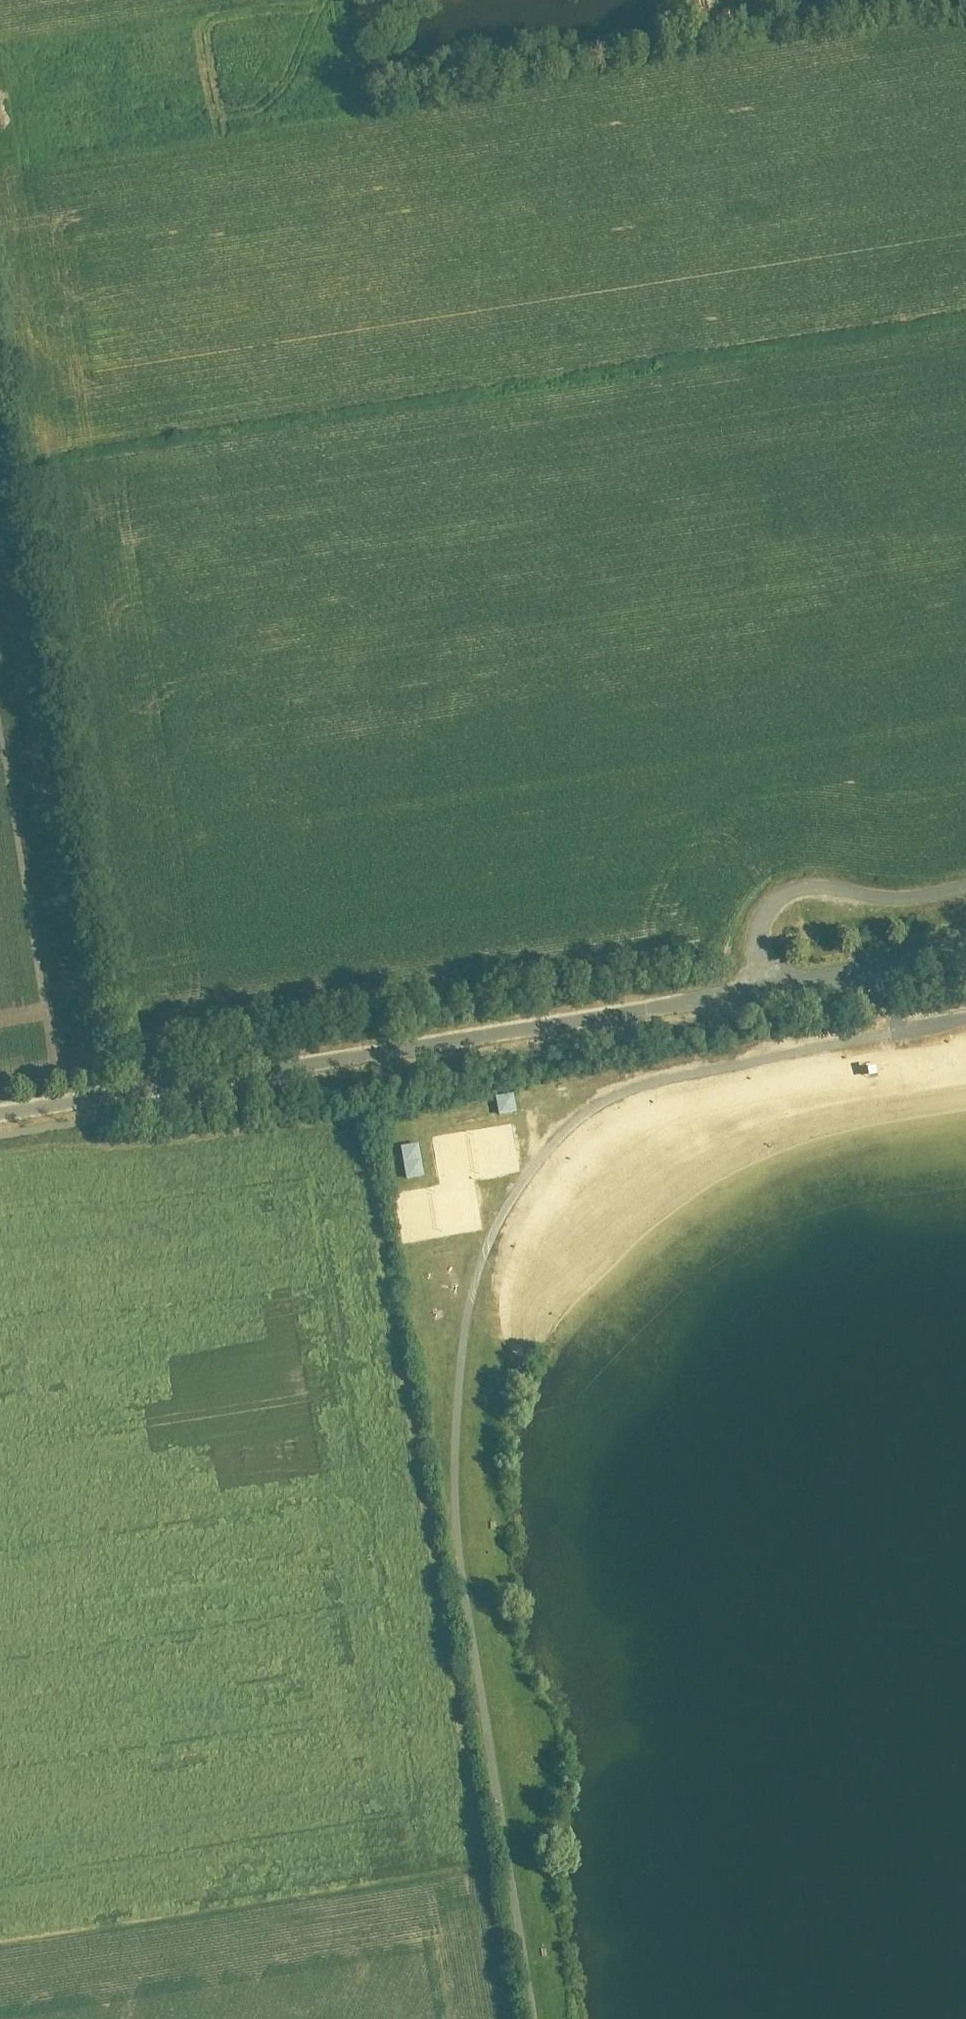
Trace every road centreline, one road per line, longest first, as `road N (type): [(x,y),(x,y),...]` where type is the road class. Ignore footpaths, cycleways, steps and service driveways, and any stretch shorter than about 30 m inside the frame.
road 1 (unclassified): [(0,1119),(774,995),(965,942)]

